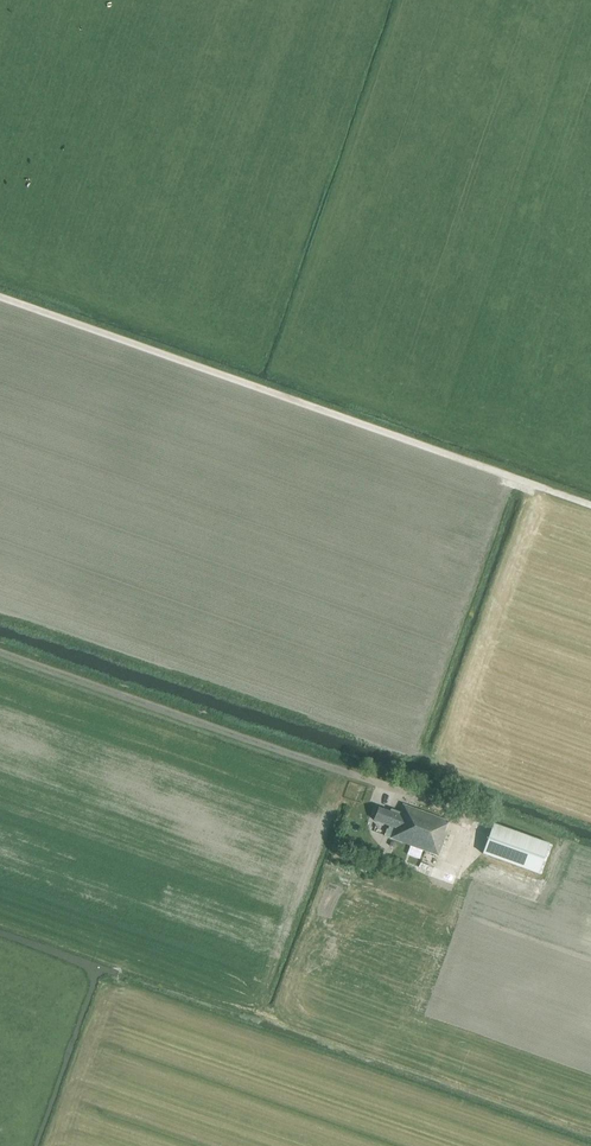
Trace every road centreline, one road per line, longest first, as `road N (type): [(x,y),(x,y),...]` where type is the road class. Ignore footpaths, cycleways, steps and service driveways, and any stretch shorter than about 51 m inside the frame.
road 1 (track): [(590,505),(0,296)]

